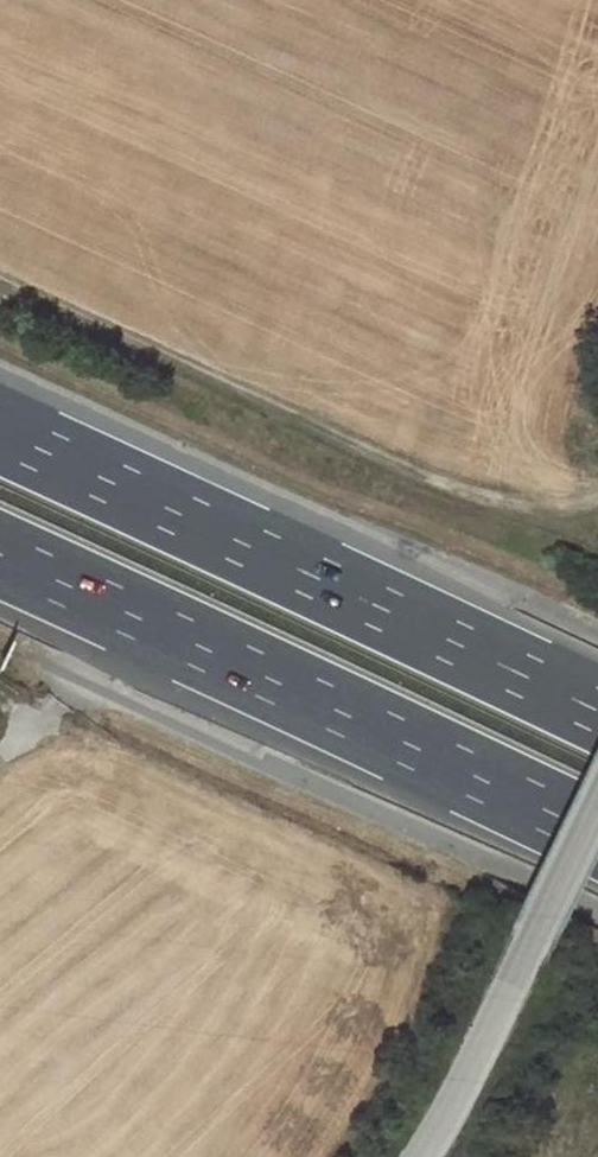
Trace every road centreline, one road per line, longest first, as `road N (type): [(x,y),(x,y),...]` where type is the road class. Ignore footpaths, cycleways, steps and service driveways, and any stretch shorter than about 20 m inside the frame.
road 1 (motorway): [(597,710),(0,430)]
road 2 (motorway): [(0,556),(597,836)]
road 3 (track): [(0,271),(442,481),(525,505),(597,496)]
road 4 (unclassified): [(535,927),(424,1156)]
road 5 (unclassified): [(535,927),(597,795)]

